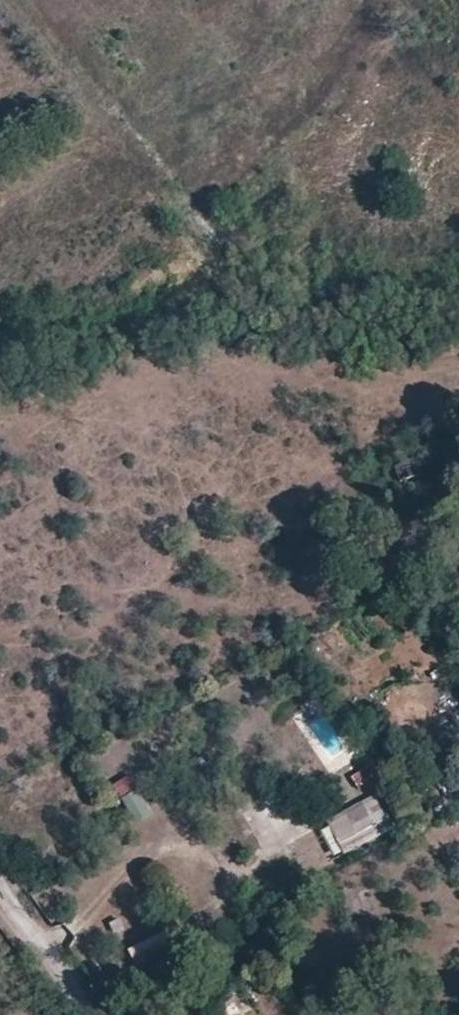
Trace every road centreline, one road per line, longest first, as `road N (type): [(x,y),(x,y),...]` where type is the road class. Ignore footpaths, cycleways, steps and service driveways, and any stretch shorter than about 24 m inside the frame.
road 1 (unclassified): [(0,896),(89,1014)]

